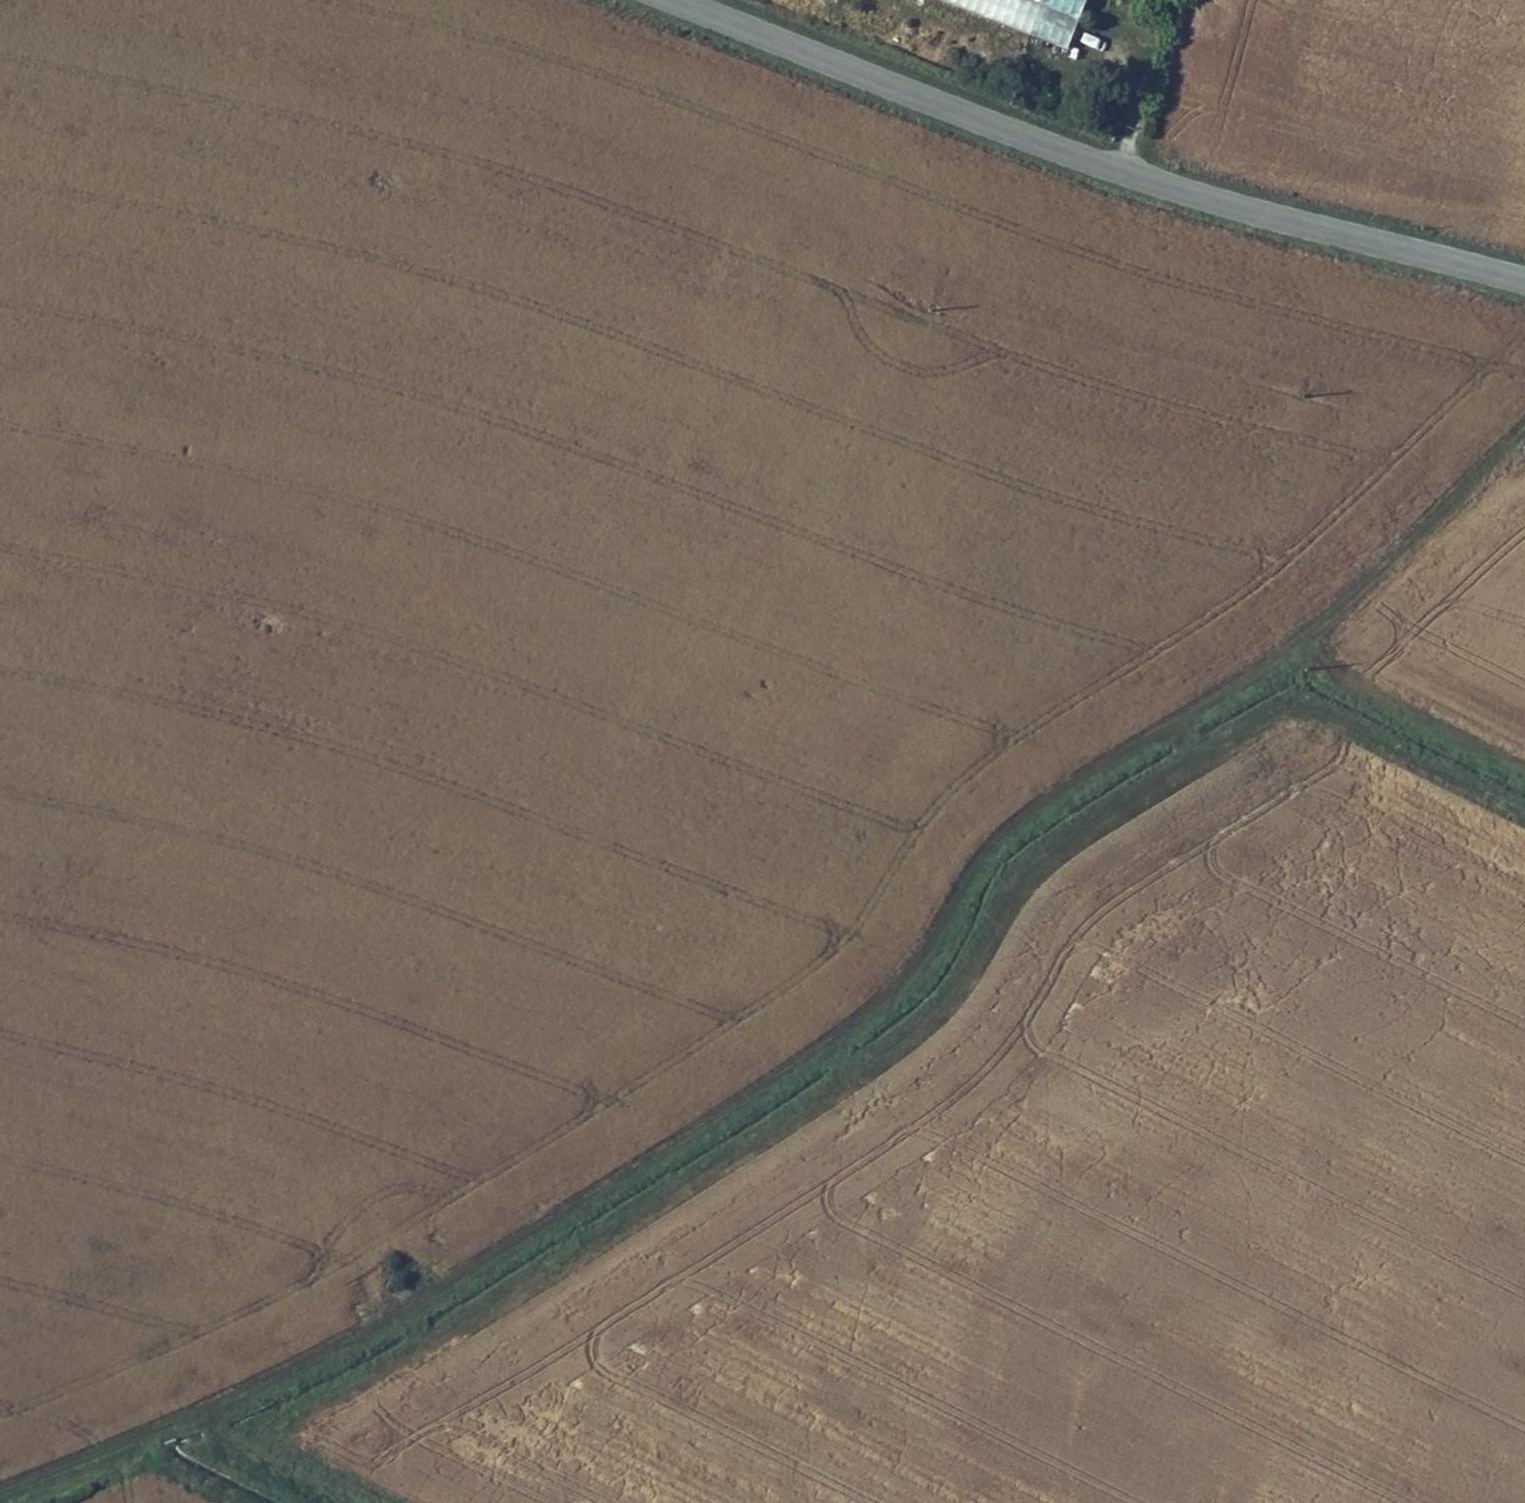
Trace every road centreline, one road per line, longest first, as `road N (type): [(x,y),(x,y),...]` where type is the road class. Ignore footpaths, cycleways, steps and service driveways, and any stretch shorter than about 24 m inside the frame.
road 1 (track): [(1524,433),(1370,584),(1297,643),(986,832),(936,942),(899,988),(850,1025),(263,1379),(0,1484)]
road 2 (tertiary): [(683,0),(1120,163),(1524,281)]

